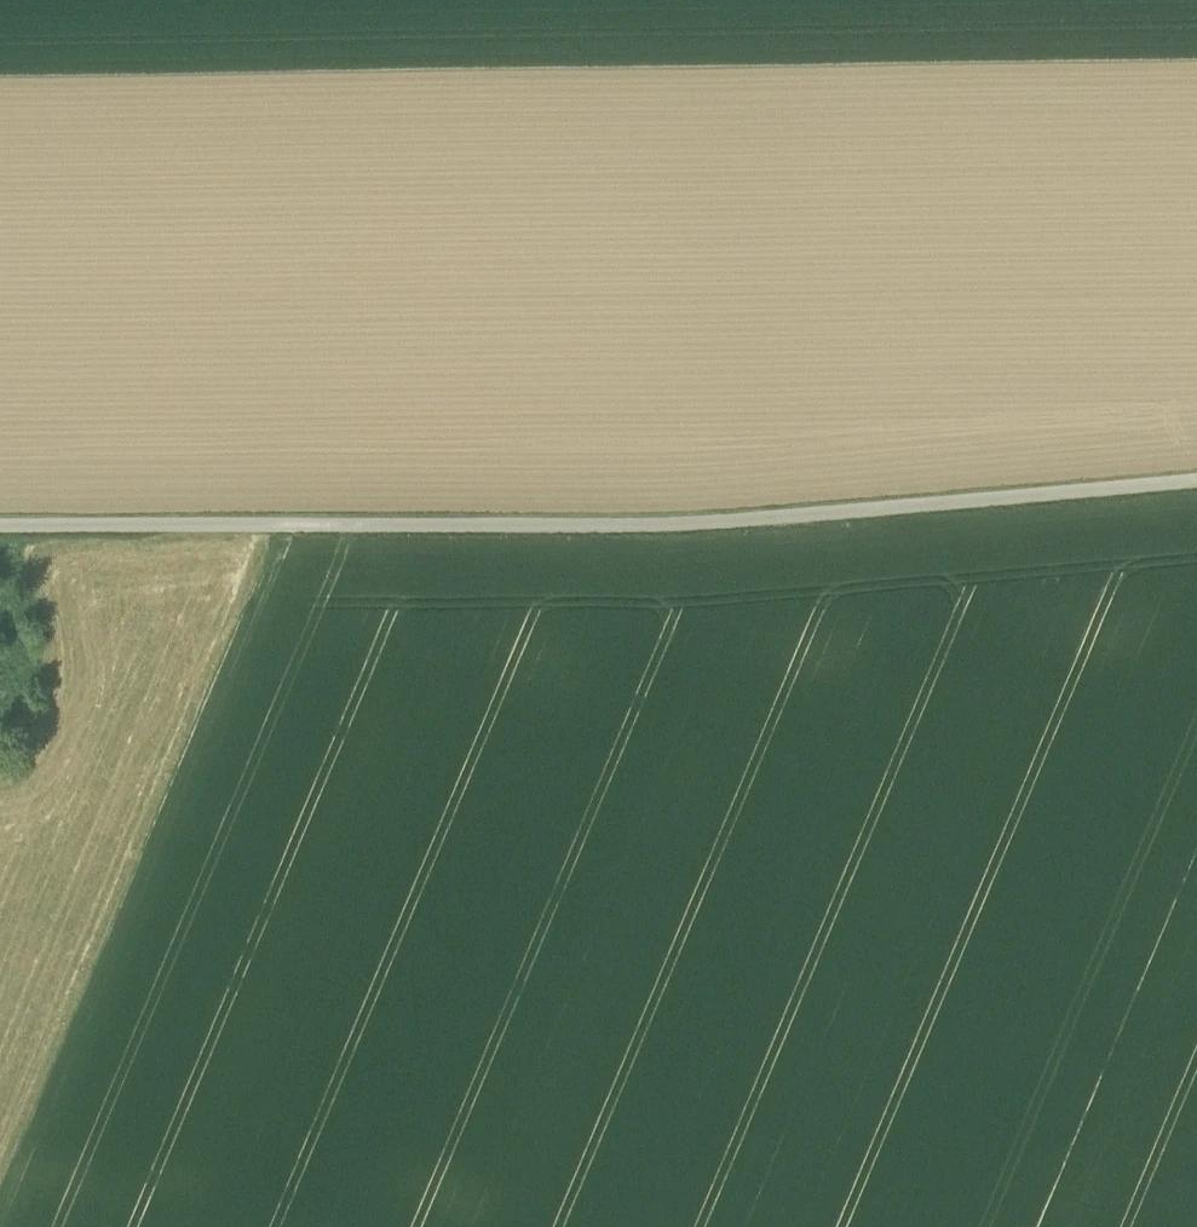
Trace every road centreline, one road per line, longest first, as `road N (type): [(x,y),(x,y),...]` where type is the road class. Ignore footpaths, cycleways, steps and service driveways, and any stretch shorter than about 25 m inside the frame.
road 1 (track): [(1196,478),(706,523),(0,524)]

